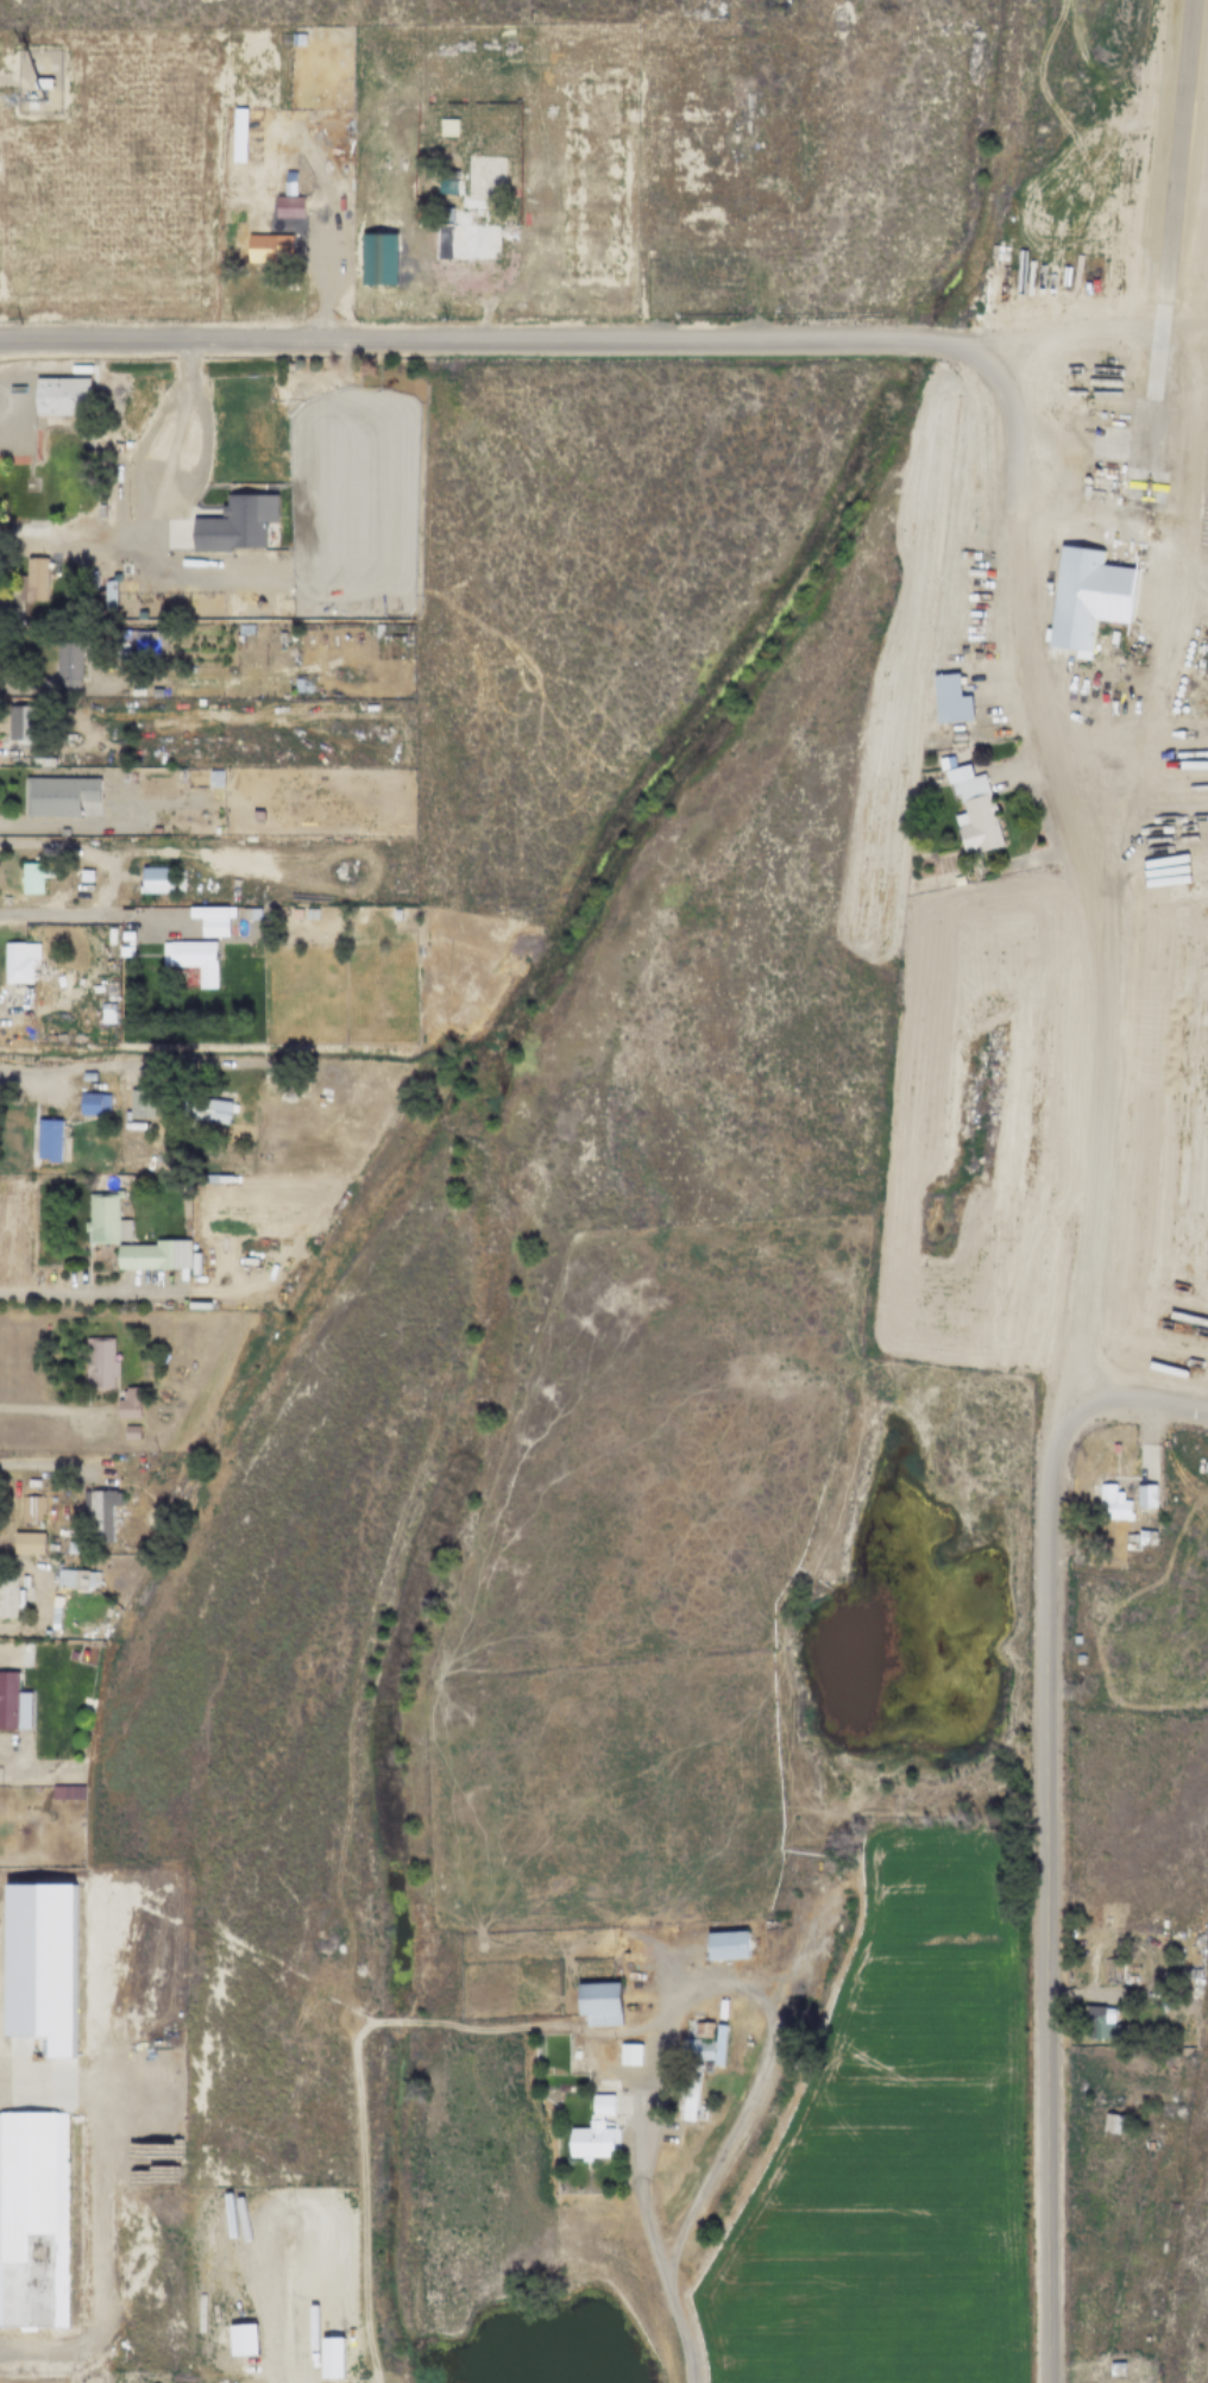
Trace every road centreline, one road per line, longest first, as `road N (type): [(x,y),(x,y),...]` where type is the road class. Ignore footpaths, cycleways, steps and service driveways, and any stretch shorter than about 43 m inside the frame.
road 1 (residential): [(1207,1415),(1120,1401),(1074,1419),(1046,1453),(1049,2382)]
road 2 (residential): [(1120,1401),(1095,1382),(1082,1332),(1103,1081),(1094,933),(1009,627),(1013,410),(999,374),(970,349)]
road 3 (residential): [(0,344),(970,349)]
road 4 (track): [(339,722),(253,722),(218,738),(99,748),(120,728),(253,722)]
road 5 (track): [(1040,338),(1059,217),(1091,133),(1086,83),(1055,0)]
road 6 (track): [(327,669),(332,651),(356,650),(386,670),(386,681),(332,685),(327,669),(213,683),(161,681)]
road 7 (residential): [(0,1075),(108,1061),(289,1065)]

